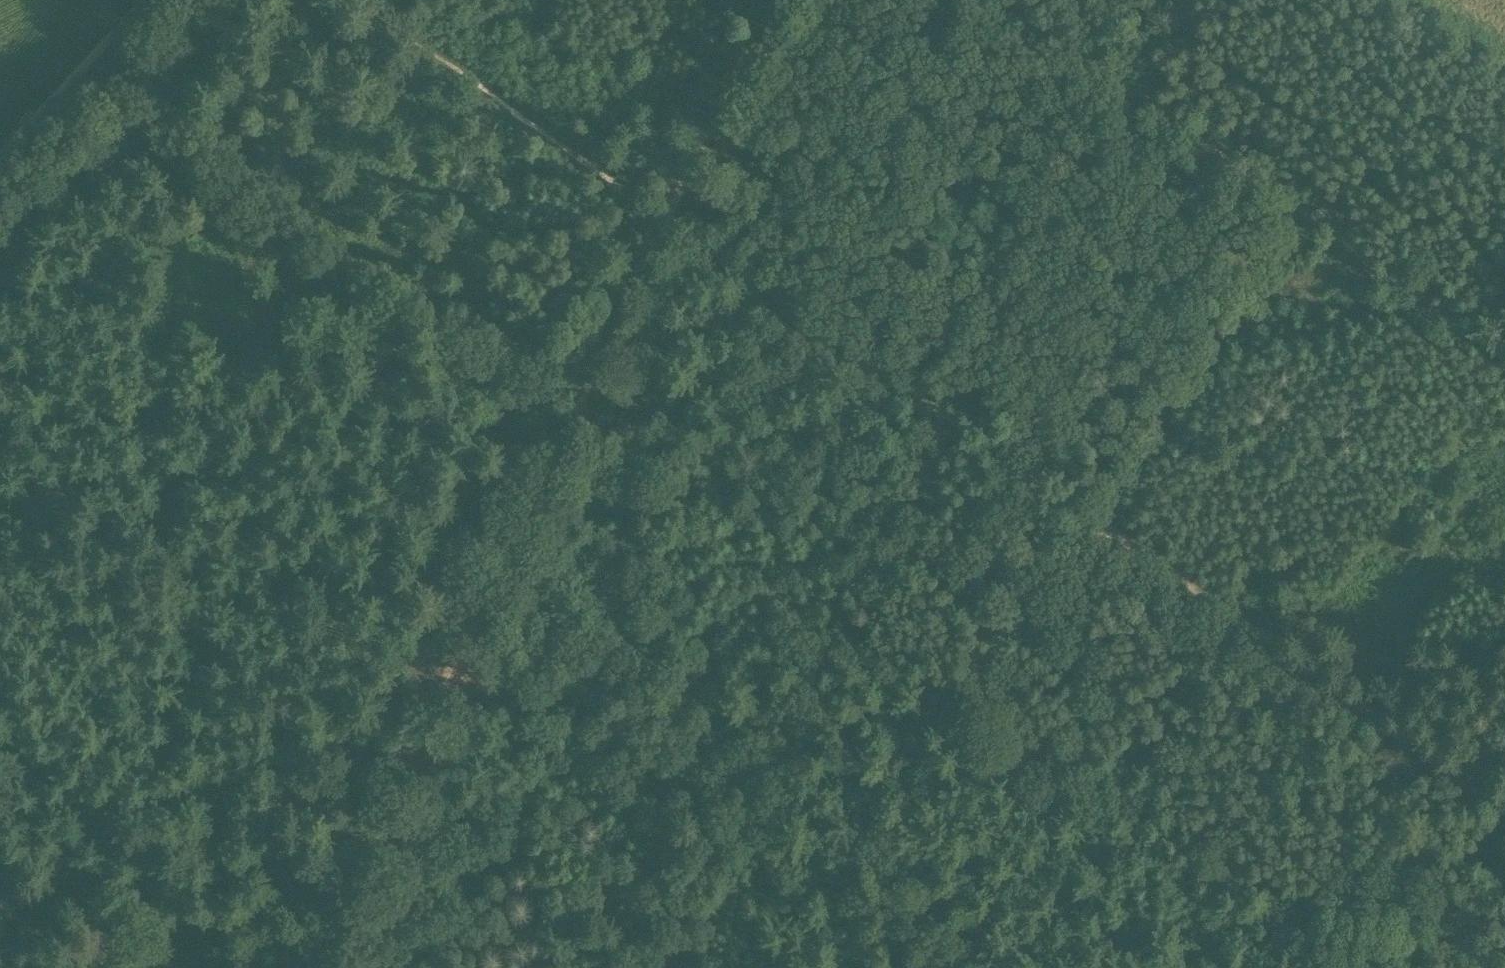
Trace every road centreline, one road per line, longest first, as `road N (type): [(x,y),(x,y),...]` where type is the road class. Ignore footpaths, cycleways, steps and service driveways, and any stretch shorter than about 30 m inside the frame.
road 1 (track): [(664,221),(1504,811)]
road 2 (track): [(764,21),(563,450),(404,752),(354,901)]
road 3 (track): [(1504,363),(1066,41)]
road 4 (track): [(0,160),(144,0)]

